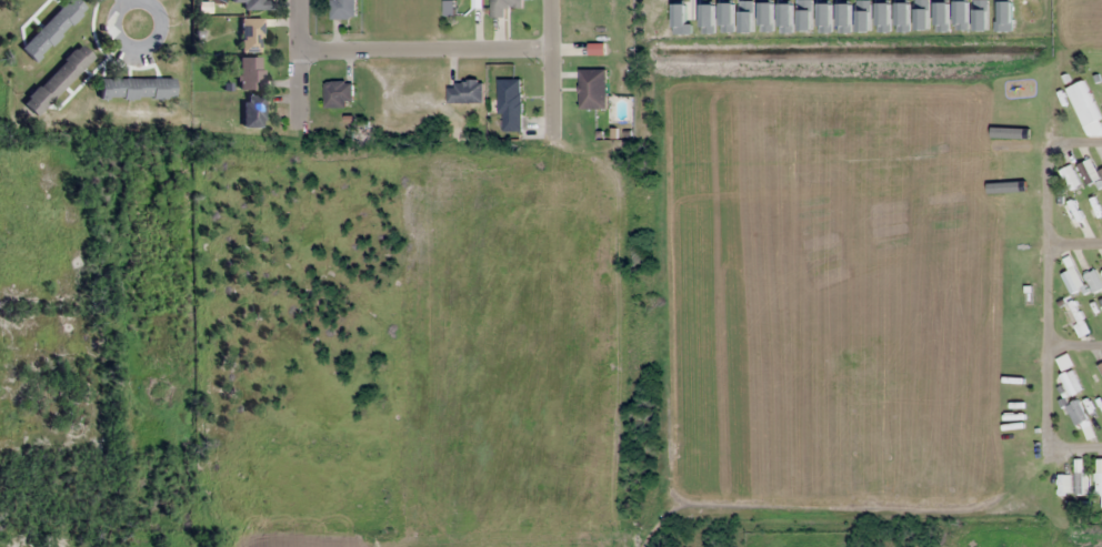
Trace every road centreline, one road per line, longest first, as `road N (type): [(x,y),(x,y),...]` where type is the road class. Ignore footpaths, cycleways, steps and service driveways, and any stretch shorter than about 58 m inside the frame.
road 1 (residential): [(413,343),(1101,325)]
road 2 (residential): [(413,343),(415,546)]
road 3 (residential): [(152,2),(123,2),(117,27),(123,48),(148,51),(162,32),(166,21),(152,2)]
road 4 (residential): [(302,0),(304,121)]

